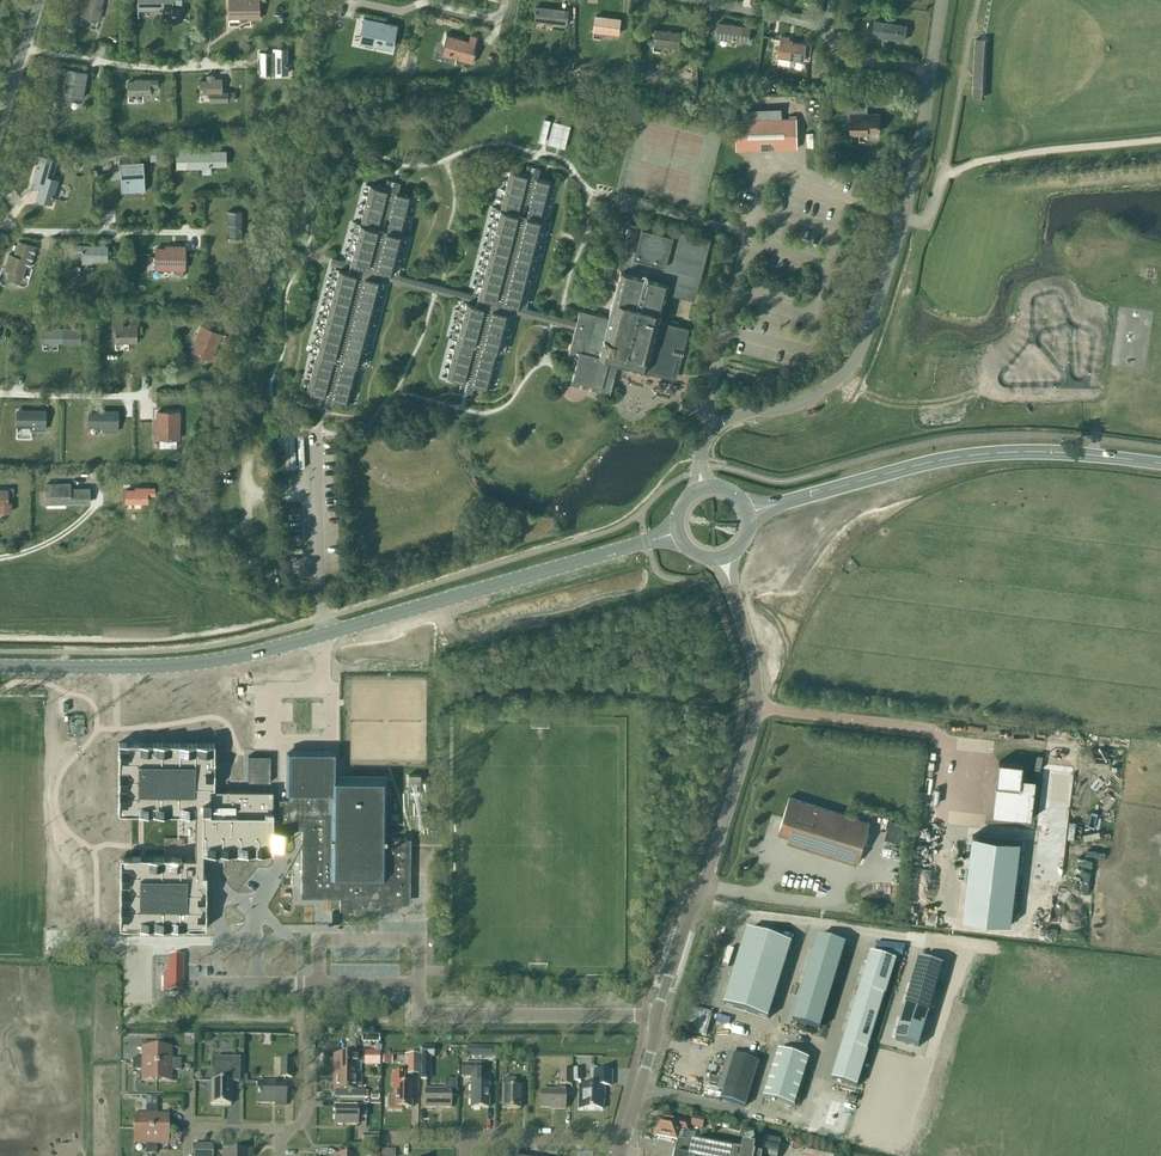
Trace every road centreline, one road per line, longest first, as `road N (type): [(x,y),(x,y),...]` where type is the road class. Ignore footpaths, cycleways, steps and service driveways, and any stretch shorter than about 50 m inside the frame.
road 1 (tertiary): [(0,669),(185,667),(325,636),(679,533)]
road 2 (tertiary): [(622,1143),(756,708),(755,671),(723,557)]
road 3 (residential): [(704,487),(709,432),(827,386),(864,345),(917,163),(943,0)]
road 4 (secondary): [(1160,465),(997,454),(748,512)]
road 5 (residential): [(622,1143),(466,1135)]
road 6 (unclassified): [(40,0),(0,122)]

